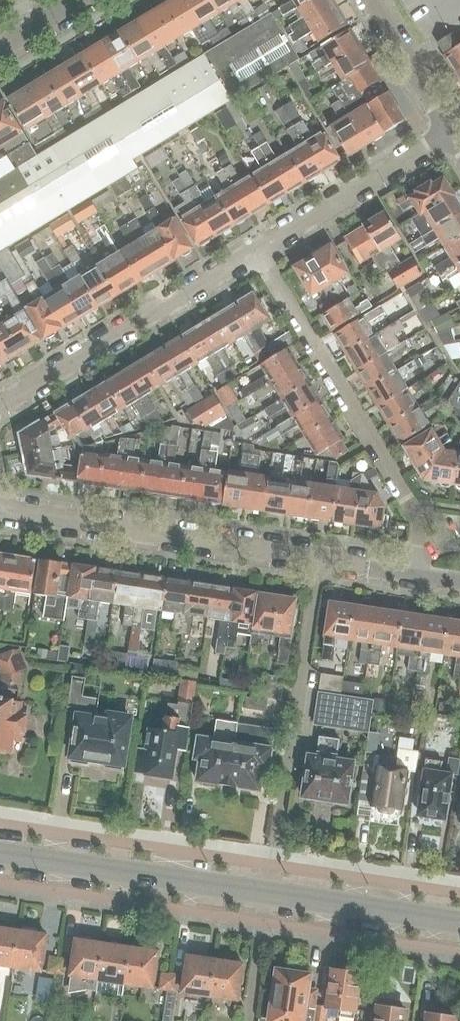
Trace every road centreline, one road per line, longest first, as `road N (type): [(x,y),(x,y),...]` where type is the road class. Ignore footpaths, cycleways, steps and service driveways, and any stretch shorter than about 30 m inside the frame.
road 1 (residential): [(411,576),(419,519),(256,250)]
road 2 (residential): [(319,557),(268,893)]
road 3 (residential): [(319,557),(0,510)]
road 4 (residential): [(0,405),(256,250)]
road 5 (secondary): [(268,893),(0,852)]
road 6 (residential): [(256,250),(452,132)]
road 7 (secondary): [(459,922),(268,893)]
road 8 (unclassified): [(452,132),(371,0)]
road 9 (residential): [(249,1020),(268,893)]

